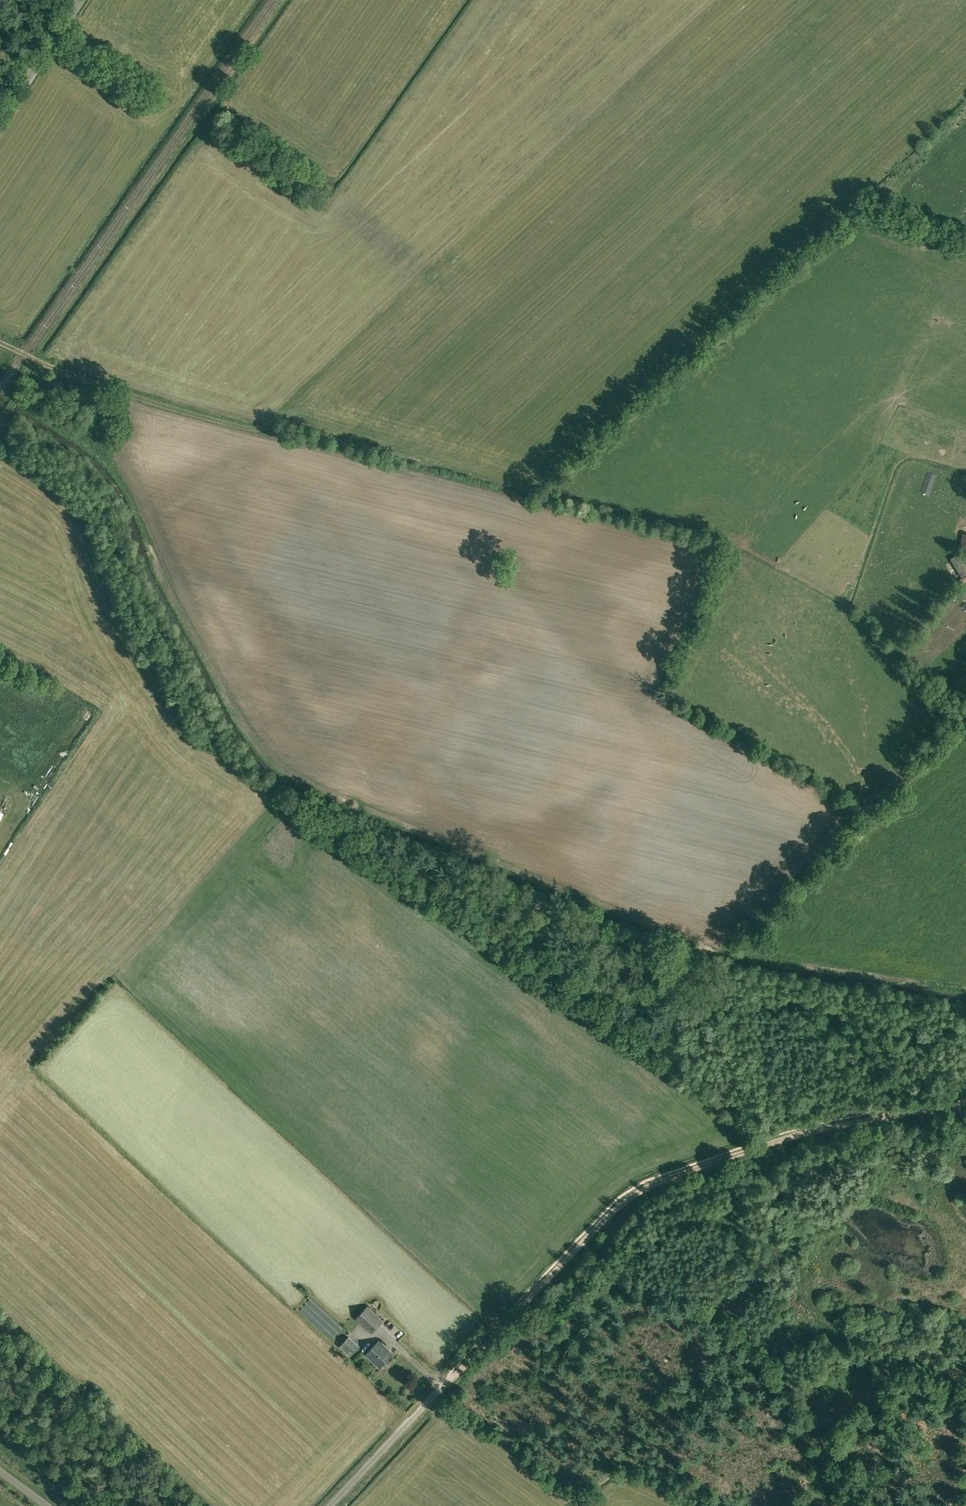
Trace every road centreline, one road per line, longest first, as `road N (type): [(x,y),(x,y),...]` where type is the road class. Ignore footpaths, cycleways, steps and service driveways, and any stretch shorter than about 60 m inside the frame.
road 1 (track): [(446,1385),(615,1211),(653,1185),(771,1144),(965,1101)]
road 2 (track): [(0,344),(61,376),(242,423)]
road 3 (unclassified): [(329,1505),(446,1385)]
road 4 (unclassified): [(0,121),(80,0)]

